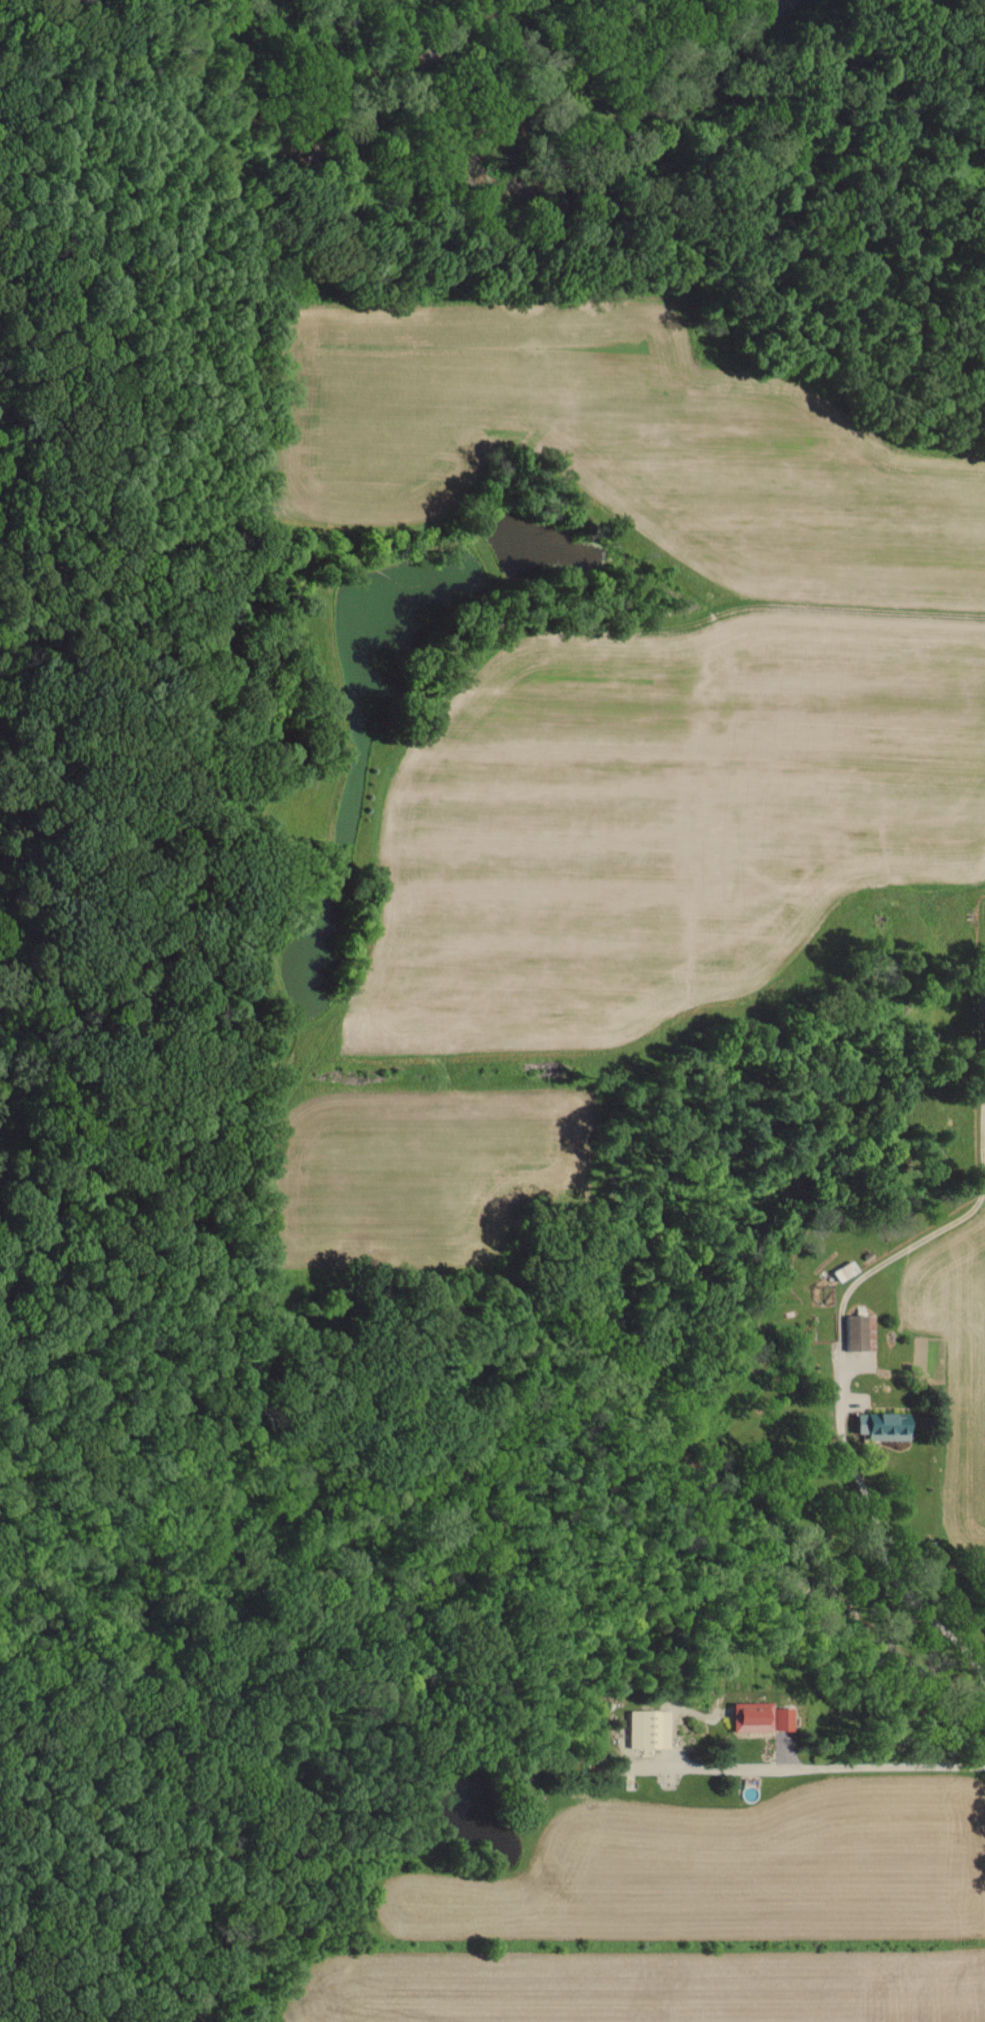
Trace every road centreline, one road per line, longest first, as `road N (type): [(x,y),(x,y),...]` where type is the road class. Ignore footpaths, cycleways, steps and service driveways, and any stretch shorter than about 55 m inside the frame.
road 1 (residential): [(984,1699),(957,1640),(856,1535),(845,1490),(844,1318),(863,1275),(979,1199),(984,1005)]

